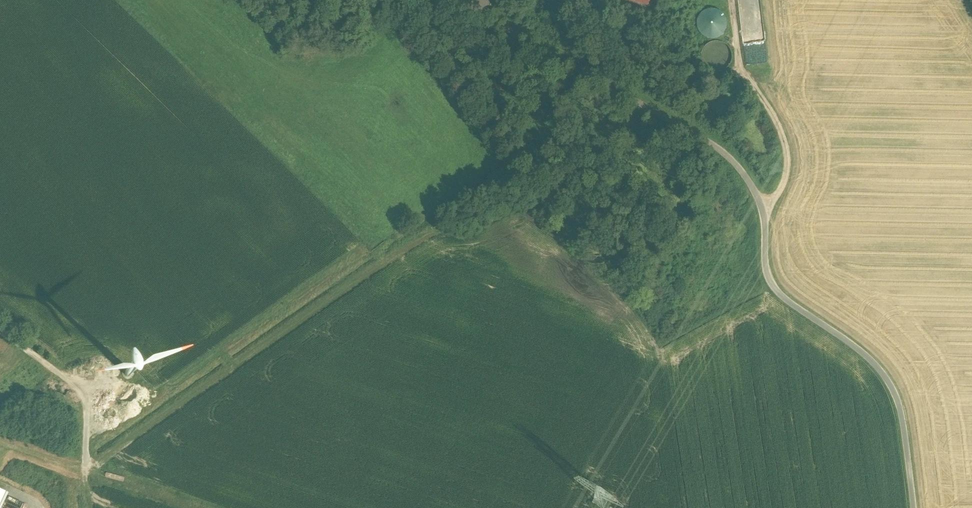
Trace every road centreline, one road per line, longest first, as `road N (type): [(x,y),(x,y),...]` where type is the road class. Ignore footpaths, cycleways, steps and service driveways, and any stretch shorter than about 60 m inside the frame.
road 1 (unclassified): [(914,507),(893,384),(867,353),(781,288),(765,216),(736,160),(464,0)]

